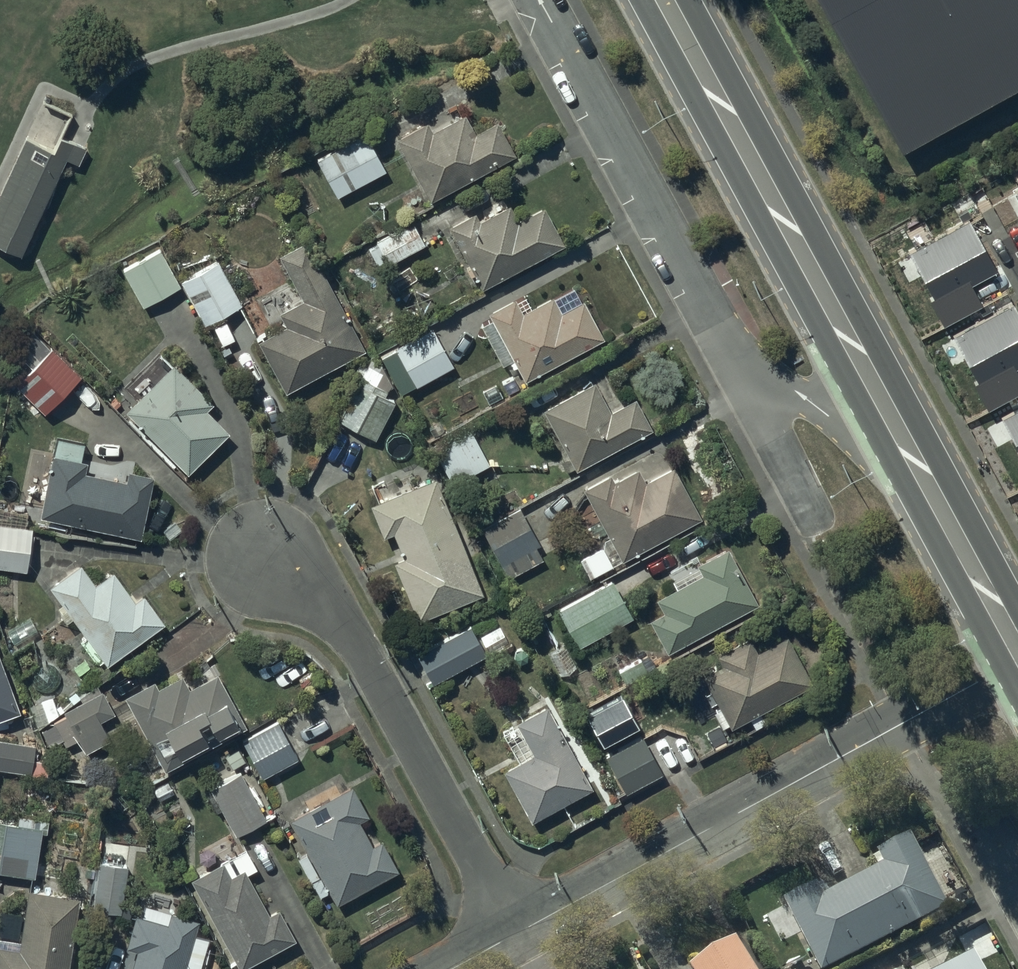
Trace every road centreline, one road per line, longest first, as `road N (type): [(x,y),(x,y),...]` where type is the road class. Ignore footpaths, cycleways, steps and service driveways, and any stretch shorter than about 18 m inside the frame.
road 1 (residential): [(513,933),(1017,661)]
road 2 (trunk): [(662,0),(913,464)]
road 3 (residential): [(513,933),(354,636),(325,602),(255,551)]
road 4 (residential): [(721,337),(537,0)]
road 5 (residential): [(913,464),(721,337)]
road 6 (trunk): [(913,464),(1017,643)]
road 7 (residential): [(721,337),(812,510)]

